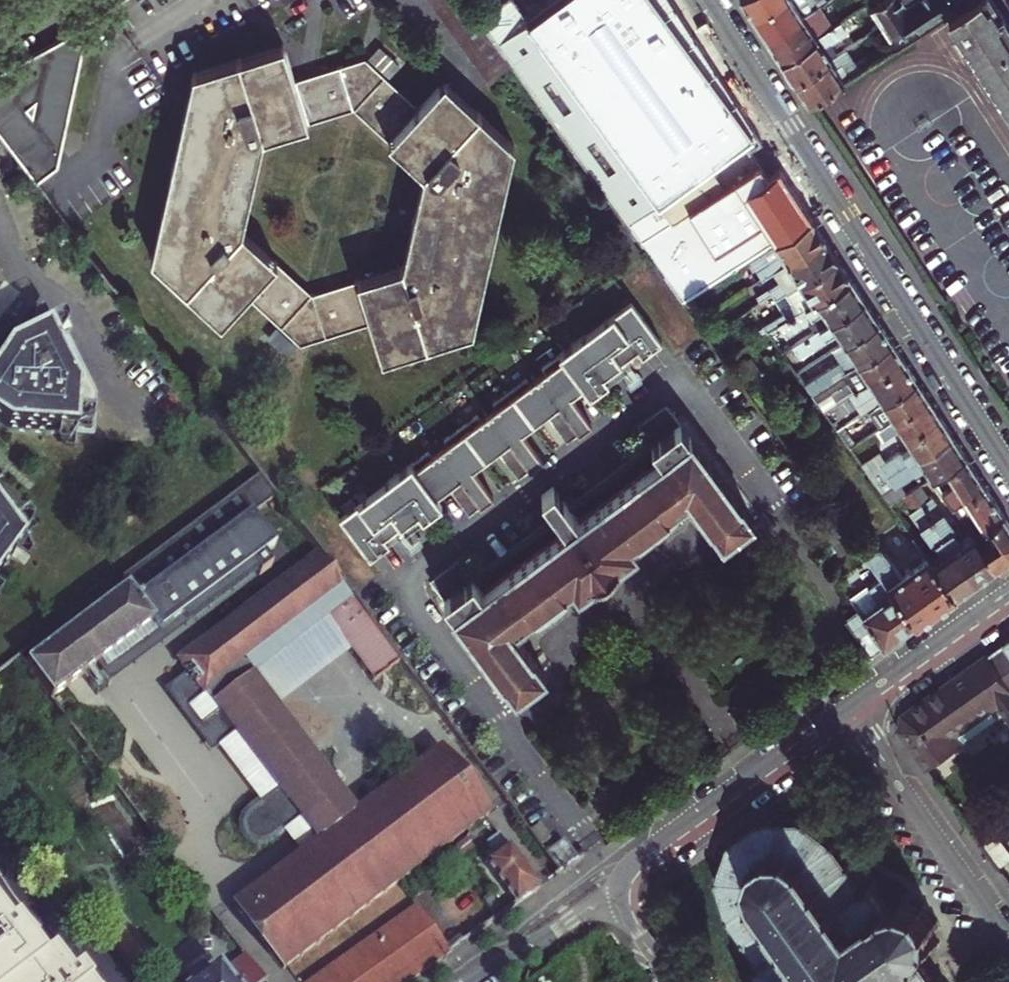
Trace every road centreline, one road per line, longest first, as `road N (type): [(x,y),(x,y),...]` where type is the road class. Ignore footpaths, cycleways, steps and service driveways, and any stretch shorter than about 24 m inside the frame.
road 1 (residential): [(1008,469),(708,0)]
road 2 (residential): [(855,707),(638,861),(623,892)]
road 3 (residential): [(1008,941),(855,707)]
road 4 (residential): [(1008,597),(855,707)]
road 5 (residential): [(474,981),(623,892)]

